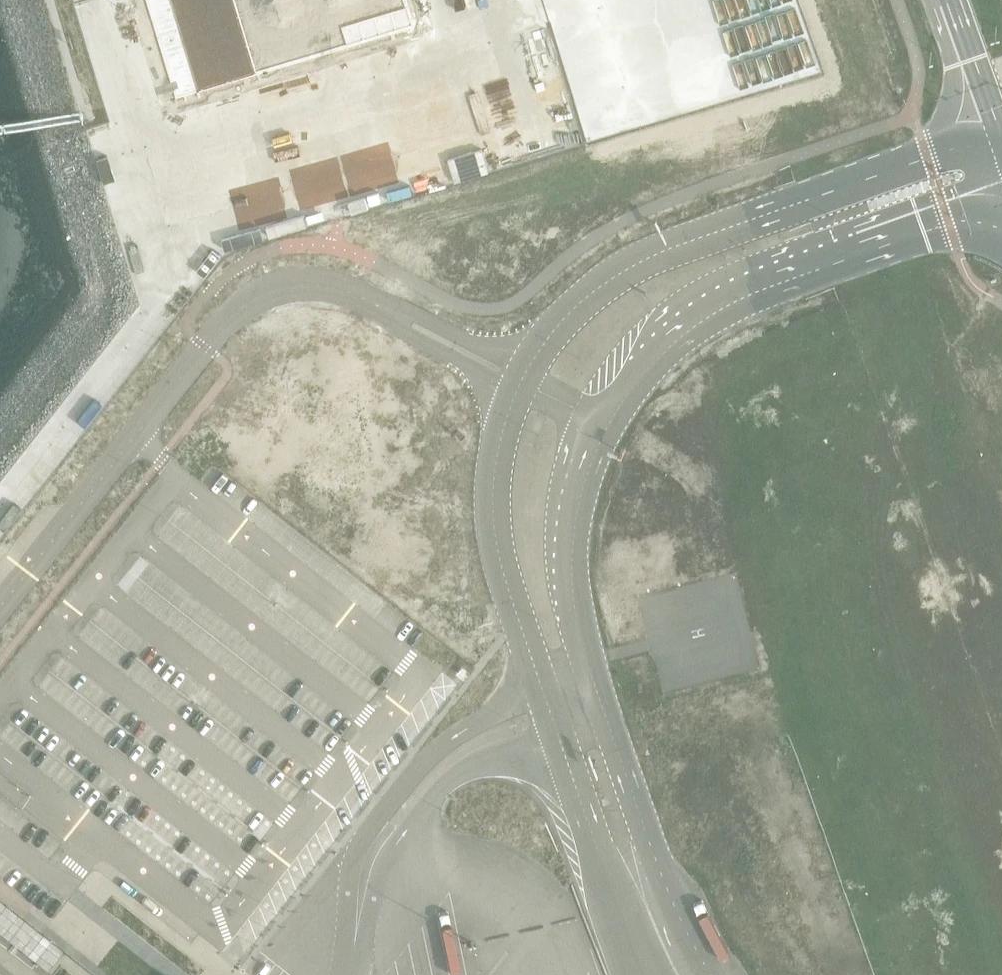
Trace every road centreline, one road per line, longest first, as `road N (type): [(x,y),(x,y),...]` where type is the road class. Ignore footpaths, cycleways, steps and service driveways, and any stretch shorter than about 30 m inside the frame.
road 1 (secondary): [(952,0),(1001,139)]

